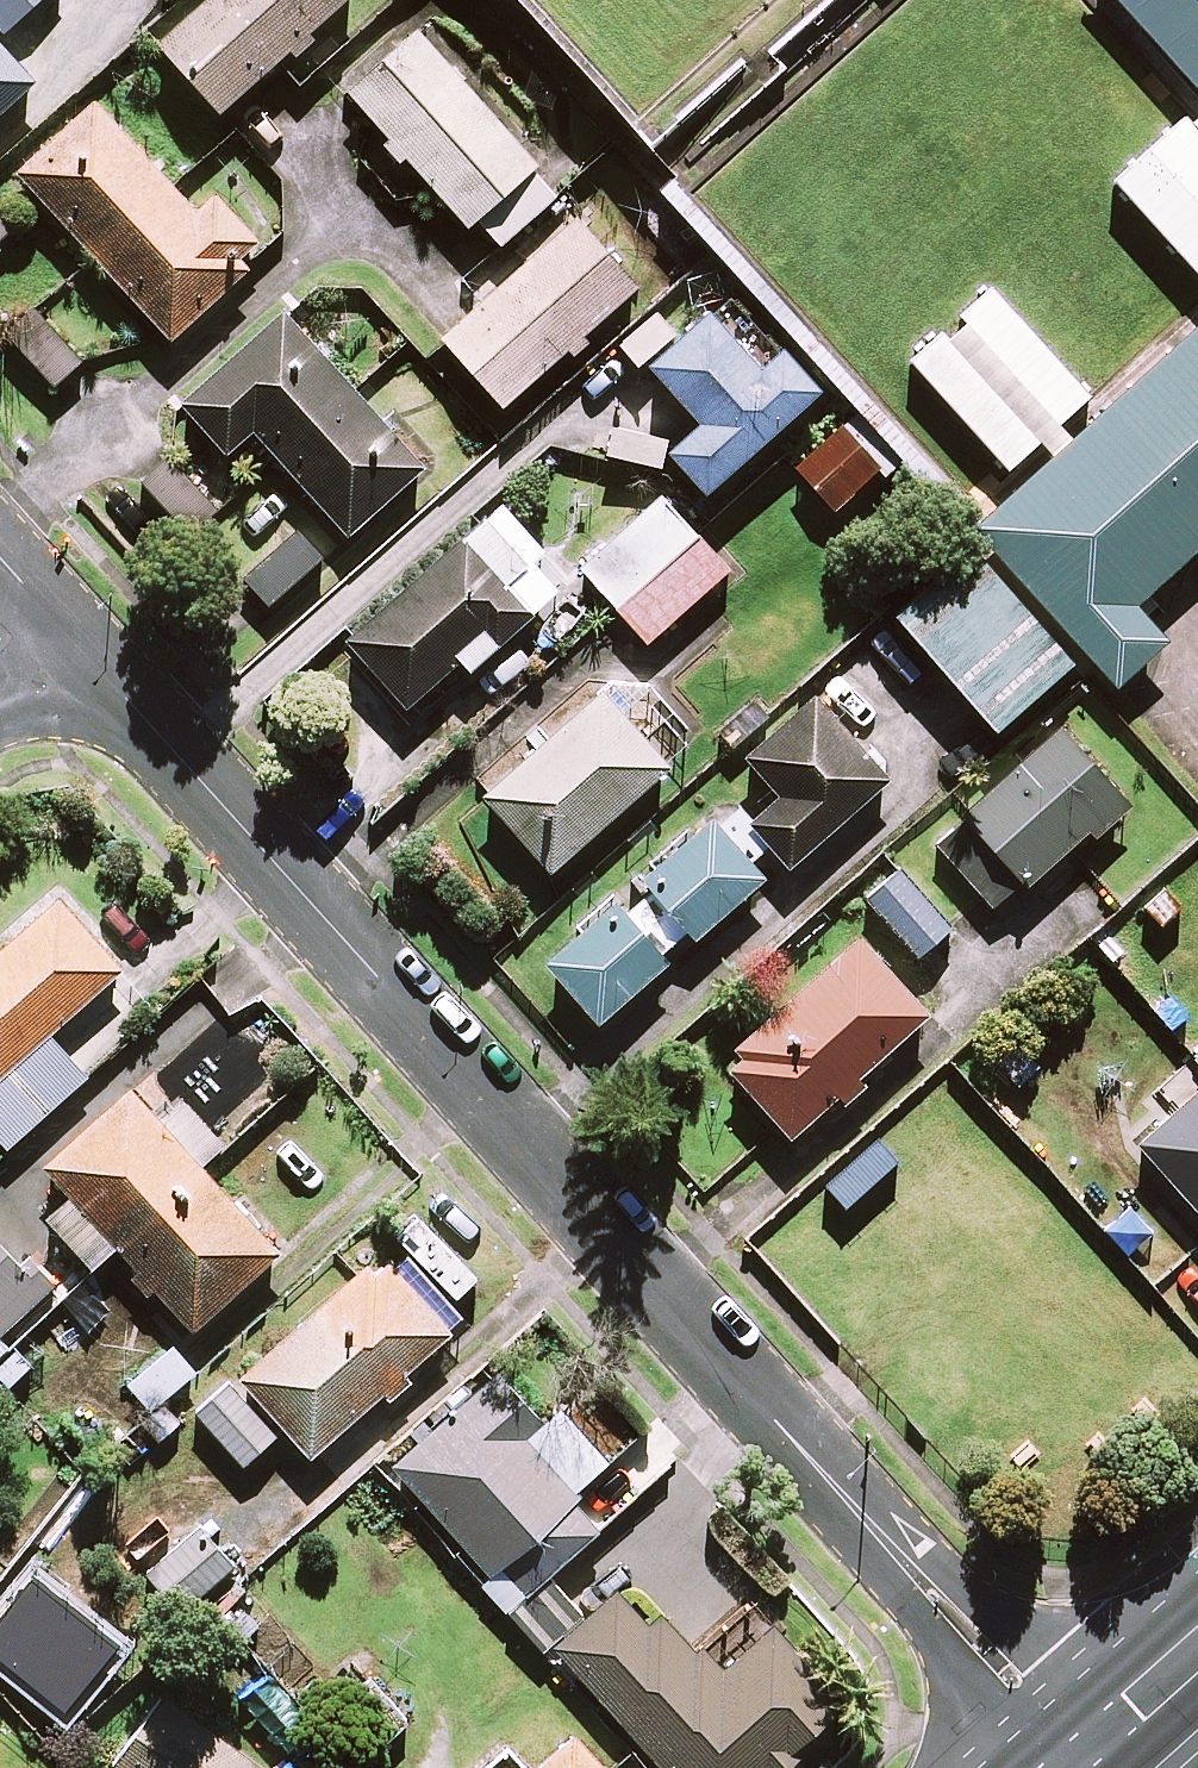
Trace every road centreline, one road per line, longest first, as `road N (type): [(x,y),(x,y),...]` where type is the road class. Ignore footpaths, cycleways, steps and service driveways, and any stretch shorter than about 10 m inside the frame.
road 1 (residential): [(60,630),(1082,1755)]
road 2 (secondary): [(1197,1651),(1082,1755)]

